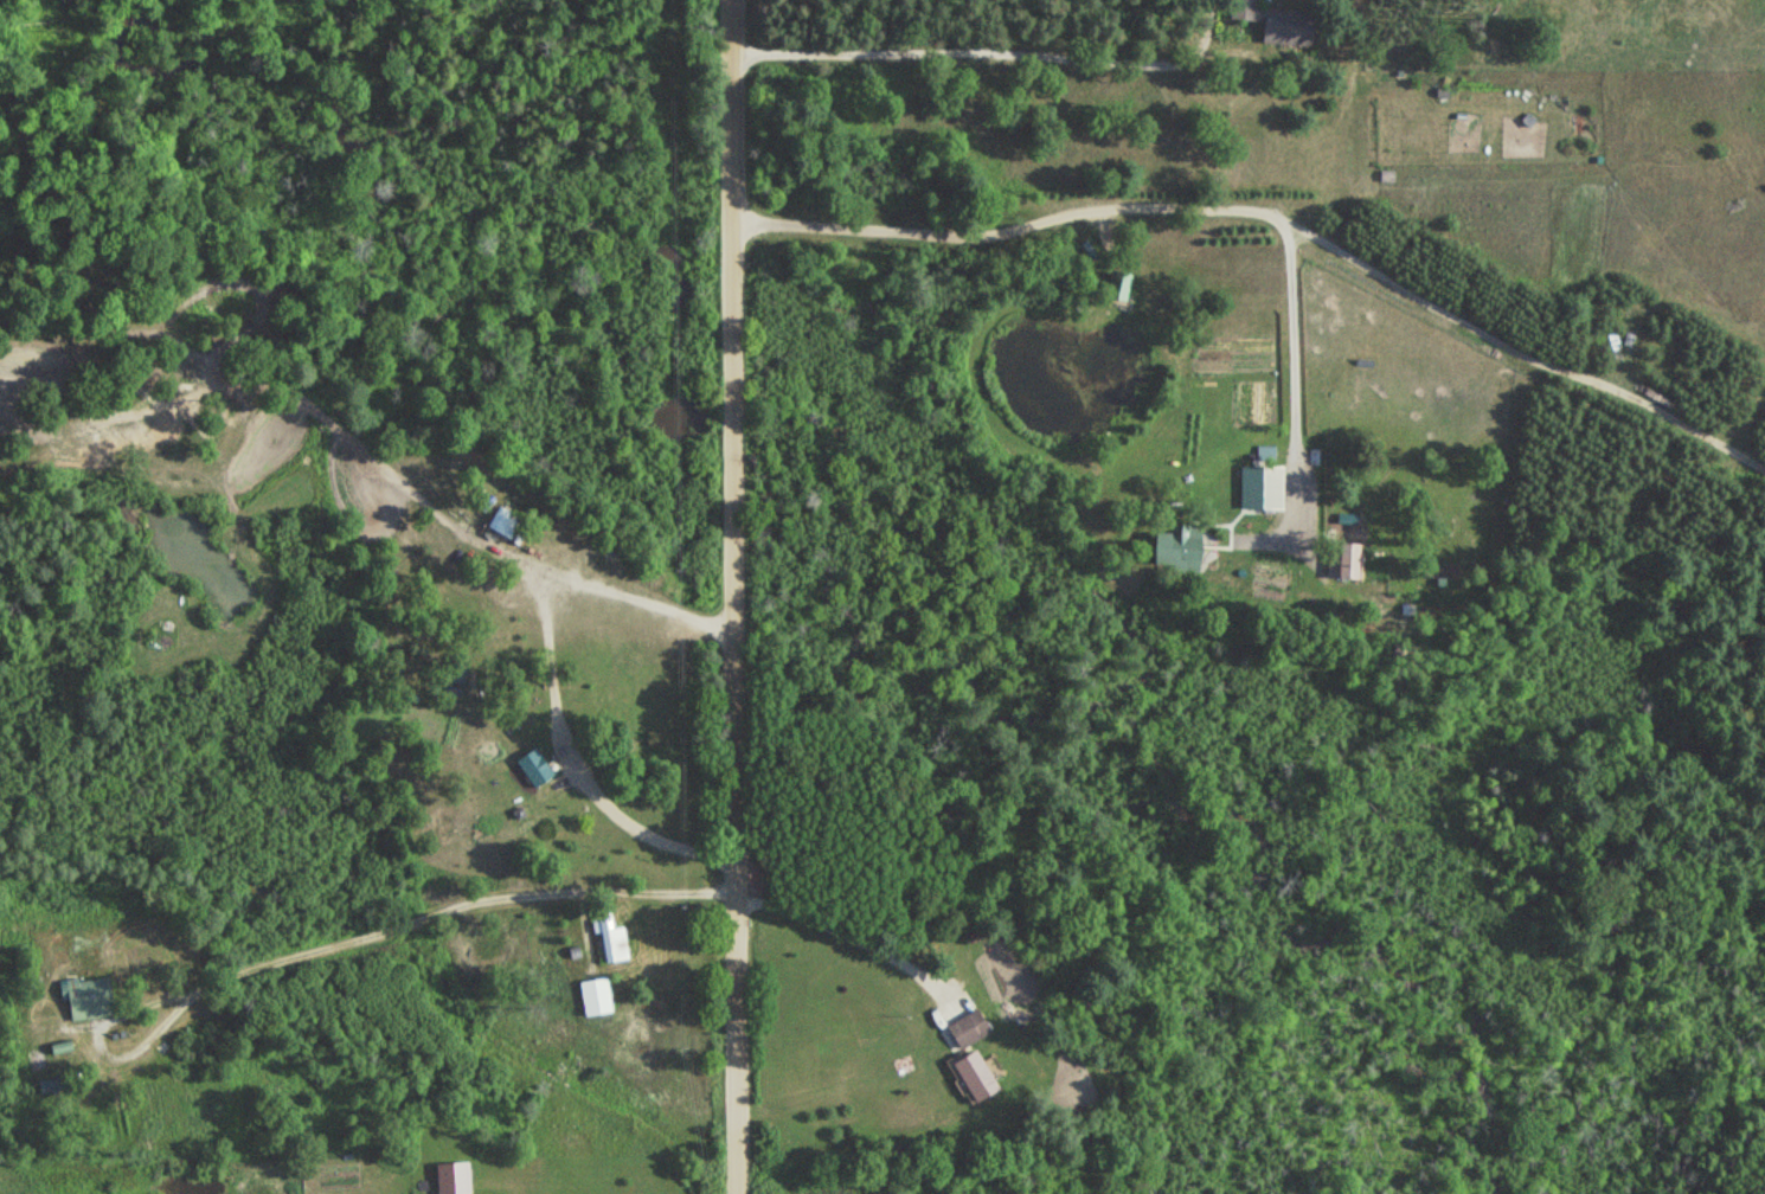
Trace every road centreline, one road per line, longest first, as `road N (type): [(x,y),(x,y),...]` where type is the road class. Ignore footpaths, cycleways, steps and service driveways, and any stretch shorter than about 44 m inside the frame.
road 1 (residential): [(741,1193),(734,0)]
road 2 (track): [(1764,469),(1676,417),(1535,359),(1290,226)]

